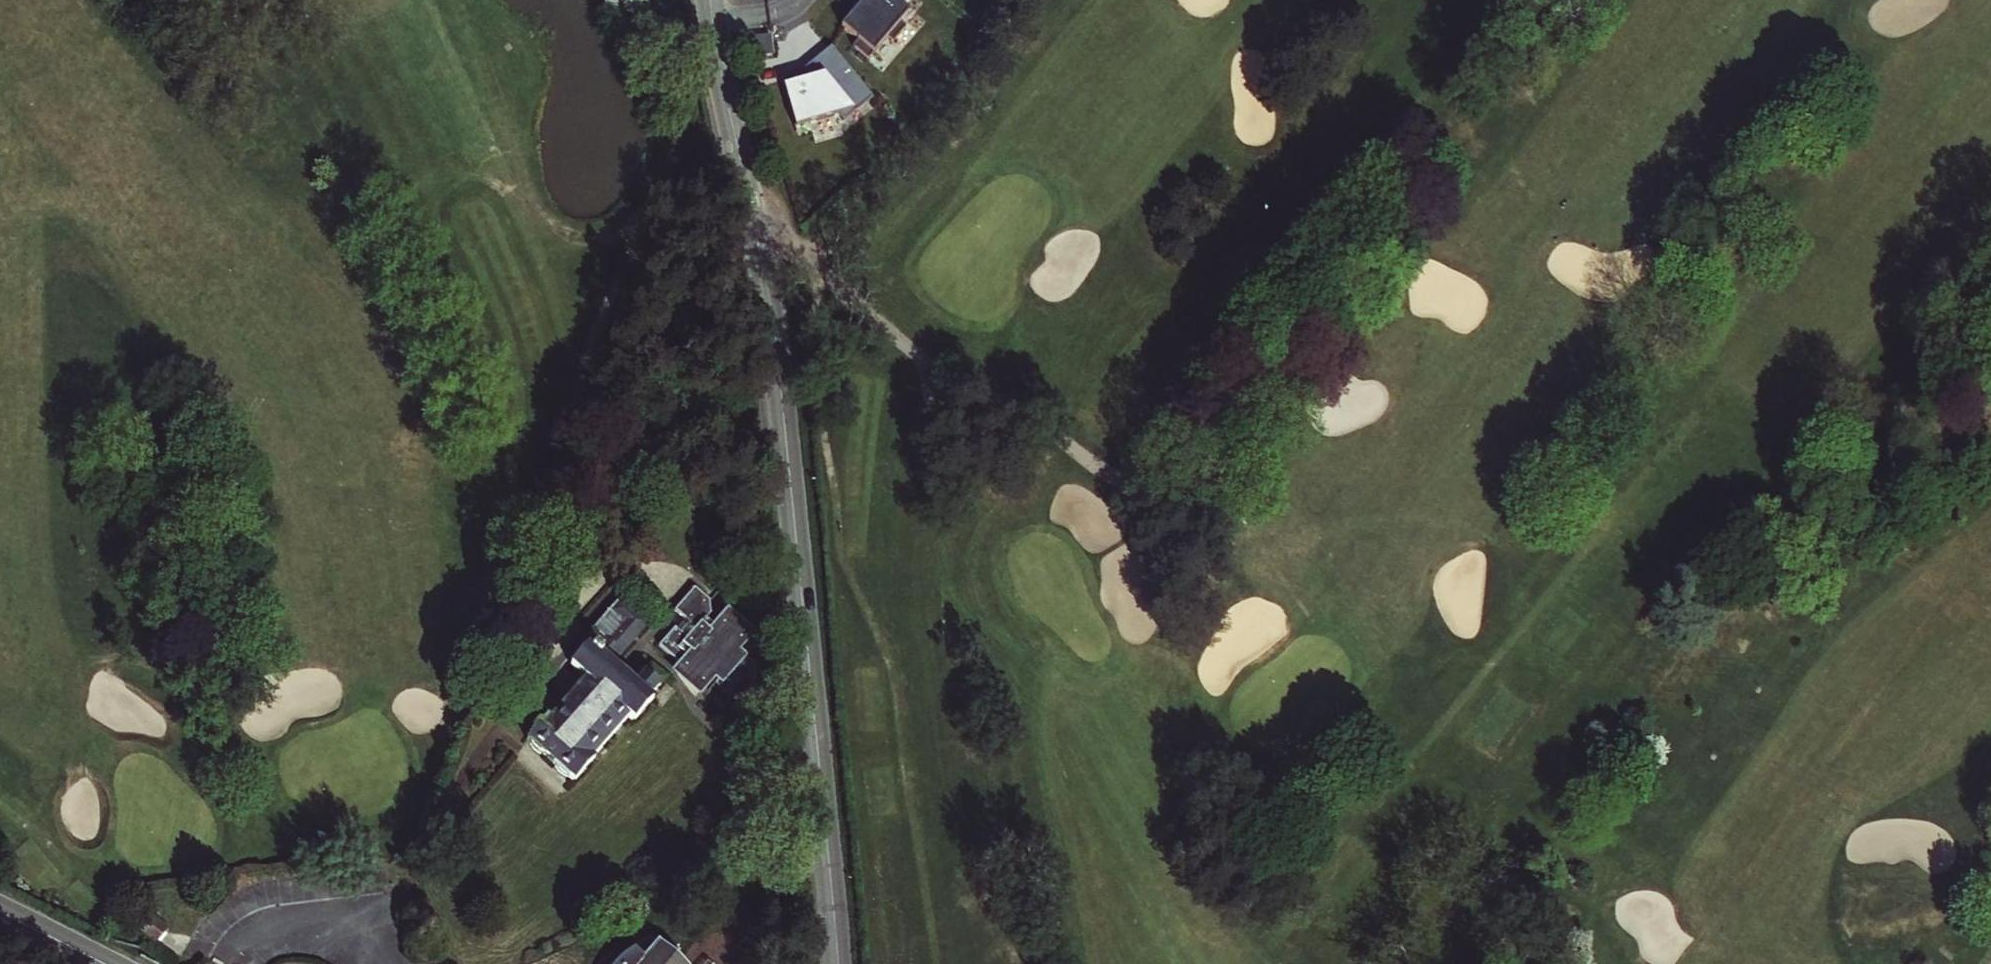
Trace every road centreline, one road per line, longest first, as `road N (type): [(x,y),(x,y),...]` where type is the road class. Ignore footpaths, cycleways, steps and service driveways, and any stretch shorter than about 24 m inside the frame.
road 1 (residential): [(712,20),(772,317),(838,963)]

